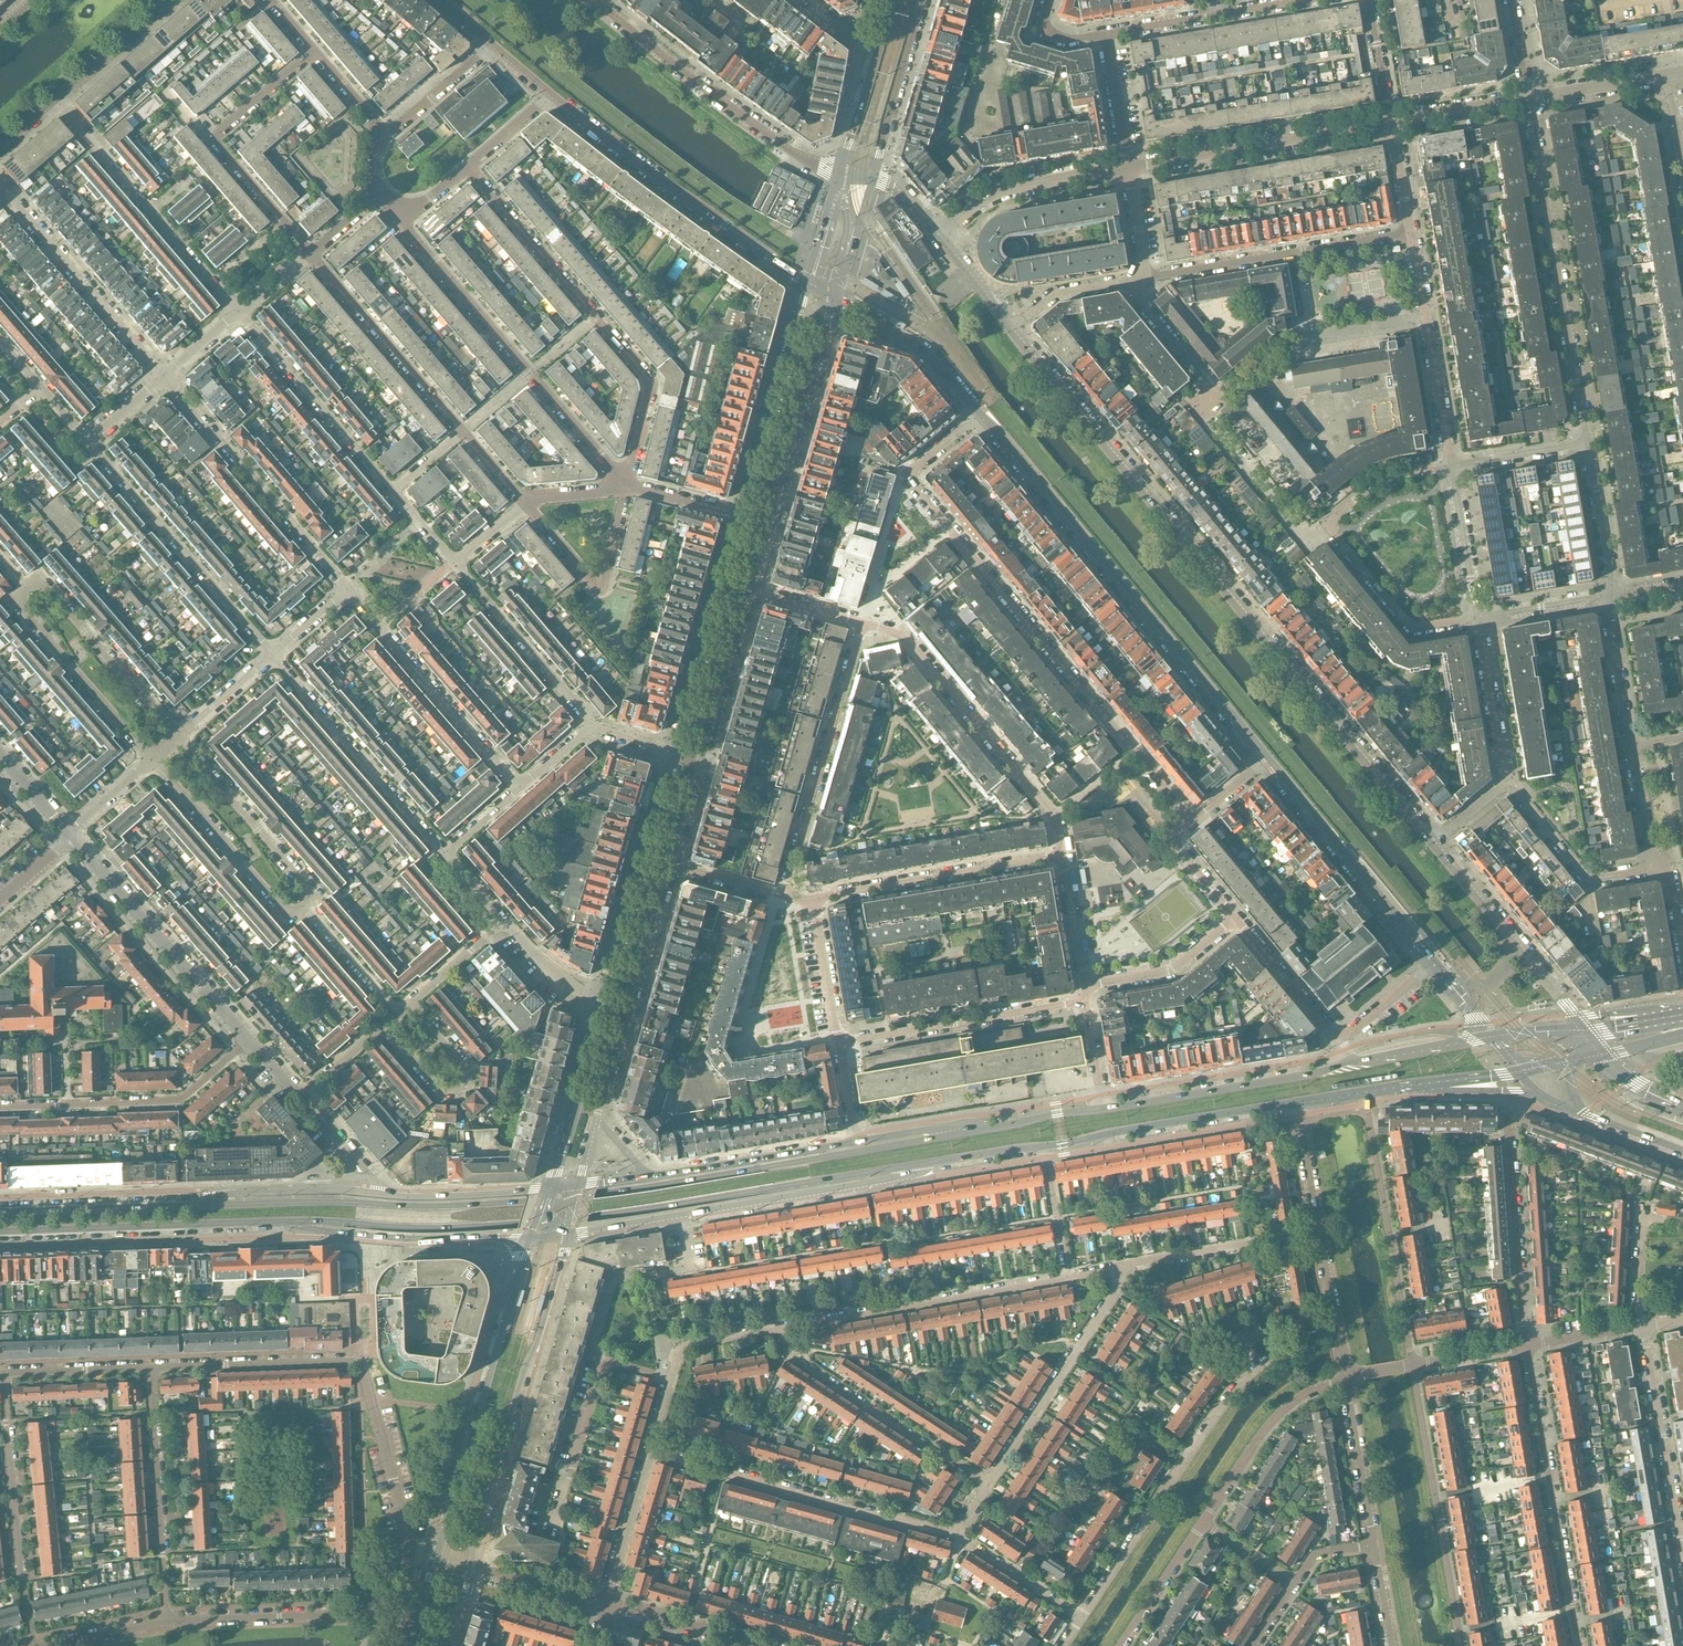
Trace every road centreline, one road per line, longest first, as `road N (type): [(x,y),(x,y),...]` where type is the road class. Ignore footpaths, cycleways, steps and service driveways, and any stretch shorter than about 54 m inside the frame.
road 1 (primary): [(972,1132),(597,1195),(439,1206),(207,1205)]
road 2 (tertiary): [(1431,844),(1010,331)]
road 3 (primary): [(282,1222),(537,1225),(923,1165)]
road 4 (residential): [(1191,821),(909,480),(979,413)]
road 5 (tertiary): [(979,413),(1268,758)]
road 6 (residential): [(411,1546),(360,1360),(151,1368)]
road 7 (residential): [(1336,1329),(1271,1357),(1239,1384),(1082,1621)]
road 8 (residential): [(566,1236),(901,1181),(923,1165)]
road 9 (residential): [(1587,443),(1528,99)]
road 10 (tertiary): [(469,1566),(566,1236)]
road 11 (tertiary): [(530,1238),(435,1557)]
road 12 (residential): [(551,94),(808,283)]
road 13 (residential): [(956,1533),(649,1452)]
road 14 (residential): [(1061,854),(1052,812),(904,636),(863,625)]
road 15 (tertiary): [(749,591),(835,299)]
road 16 (residential): [(1525,1346),(1578,1645)]
road 17 (residential): [(839,175),(739,116),(592,0)]
road 18 (residential): [(781,1329),(1070,1279)]
road 19 (tertiary): [(669,864),(749,591)]
road 20 (residential): [(273,654),(86,441)]
road 21 (residential): [(1461,1645),(1412,1366)]
road 22 (residential): [(863,625),(784,896)]
road 23 (primary): [(0,1232),(282,1222)]
road 24 (residential): [(166,374),(349,588)]
road 25 (residential): [(310,251),(215,138),(314,51)]
road 26 (residential): [(167,1619),(367,1611),(411,1546)]
road 27 (residential): [(1412,1366),(1364,1092)]
road 28 (residential): [(238,311),(56,101)]
road 29 (residential): [(30,1645),(3,1373)]
road 30 (residential): [(248,1039),(71,834)]
road 31 (residential): [(1411,232),(1144,277)]
road 32 (residential): [(248,1039),(177,1100),(0,1107)]
road 33 (residential): [(1128,168),(1392,123)]
road 34 (residential): [(781,1329),(789,1357),(988,1484)]
road 35 (tertiary): [(597,1117),(669,864)]
road 36 (tertiary): [(1268,758),(1432,963)]
road 37 (residential): [(443,853),(273,654)]
road 38 (residential): [(349,588),(520,786)]
road 39 (tertiary): [(676,751),(604,1001)]
road 40 (residential): [(988,1484),(1118,1289),(1123,1265)]
road 41 (residential): [(1499,1091),(1525,1346)]
road 42 (residential): [(0,181),(166,374)]
road 43 (residential): [(812,901),(1061,854)]
road 44 (residential): [(151,1368),(167,1619)]
road 45 (primary): [(1045,1147),(1292,1103)]
road 46 (residential): [(839,1044),(1086,1002)]
road 47 (residential): [(282,1222),(400,1238),(530,1238)]
road 48 (primary): [(1348,1064),(1105,1109)]
road 49 (tertiary): [(745,517),(676,751)]
road 50 (tertiary): [(808,283),(745,517)]
road 51 (residential): [(1411,232),(1450,467)]
road 52 (residential): [(310,251),(464,430)]
road 53 (residential): [(393,486),(238,311)]
road 54 (residential): [(1682,1548),(1640,1326)]
road 55 (residential): [(179,736),(50,581),(28,586)]
road 56 (residential): [(28,586),(22,607),(152,760)]
road 57 (residential): [(152,760),(285,909),(307,904)]
road 58 (residential): [(597,725),(456,559)]
road 59 (residential): [(383,1026),(438,1092),(459,1090),(466,1065),(410,1002)]
road 60 (residential): [(526,500),(602,585),(626,485)]
road 61 (residential): [(307,904),(309,887),(179,736)]
road 62 (residential): [(857,1143),(645,1178)]
road 63 (residential): [(530,372),(399,209)]
road 64 (residential): [(937,235),(994,191),(1128,168)]
road 65 (primary): [(207,1205),(0,1212)]
road 66 (residential): [(1203,1522),(1273,1420),(1296,1400),(1344,1379)]
road 67 (residential): [(1206,396),(1202,411),(1309,541),(1322,527)]
road 68 (residential): [(1105,34),(1304,0)]
road 69 (residential): [(1322,527),(1411,627),(1478,617)]
road 70 (residential): [(1123,1265),(1319,1231)]
road 71 (residential): [(1504,782),(1589,878),(1658,866)]
road 72 (residential): [(596,316),(468,166)]
road 73 (tertiary): [(604,1001),(551,1188)]
road 74 (residential): [(626,485),(651,380),(596,316)]
road 75 (tertiary): [(835,299),(931,357),(979,413)]
road 76 (tertiary): [(874,178),(922,0)]
road 77 (tertiary): [(893,0),(839,175)]
road 78 (residential): [(1084,987),(1172,972),(1236,918)]
road 79 (residential): [(1344,1379),(1376,1545)]
road 80 (residential): [(1478,617),(1504,782)]
road 81 (residential): [(551,1188),(391,1195)]
road 82 (residential): [(606,1603),(649,1452)]
road 83 (residential): [(1336,1039),(1236,918)]
road 84 (residential): [(1610,596),(1587,443)]
road 85 (residential): [(754,1645),(606,1603)]
road 86 (residential): [(56,101),(172,0)]
road 87 (residential): [(1082,1621),(956,1533)]
road 88 (residential): [(1450,467),(1478,617)]
road 89 (residential): [(1631,745),(1610,596)]
road 90 (residential): [(626,485),(530,372)]
road 91 (residential): [(151,1368),(3,1373)]
road 92 (primary): [(1493,1037),(1348,1064)]
road 93 (residential): [(1122,1645),(1203,1522)]
road 94 (residential): [(1322,527),(1375,483),(1450,467)]
road 95 (residential): [(839,1044),(812,901)]
road 96 (residential): [(606,1603),(469,1566)]
road 97 (residential): [(307,904),(399,1011)]
road 98 (residential): [(1136,279),(1055,294),(1010,331)]
road 99 (residential): [(1528,99),(1666,76)]
road 100 (residential): [(1450,467),(1587,443)]
road 101 (residential): [(1136,279),(1141,299),(1201,375),(1206,396)]
road 102 (residential): [(1392,123),(1528,99)]
road 103 (residential): [(494,47),(387,134)]
road 104 (residential): [(342,1191),(234,1193),(207,1205)]
road 105 (residential): [(1128,168),(1105,34)]
road 106 (residential): [(670,1380),(684,1346),(781,1329)]
road 107 (residential): [(1061,854),(1084,987)]
road 108 (primary): [(1105,1109),(972,1132)]
road 109 (residential): [(1045,1147),(1070,1279)]
road 110 (residential): [(1478,617),(1610,596)]
road 111 (residential): [(1292,1103),(1319,1231)]
road 112 (residential): [(604,1001),(564,980),(502,922)]
road 113 (residential): [(42,1645),(167,1619)]
road 114 (residential): [(1392,123),(1368,0)]
road 115 (residential): [(1658,866),(1647,846),(1631,745)]
road 116 (residential): [(1236,918),(1177,846),(1177,832),(1191,821)]
road 117 (residential): [(179,736),(273,654)]
road 118 (primary): [(923,1165),(1045,1147)]
road 119 (residential): [(745,517),(626,485)]
road 120 (residential): [(1336,1039),(1432,963)]
road 121 (residential): [(1640,1326),(1644,1204)]
road 122 (residential): [(410,1002),(502,922)]
road 123 (tertiary): [(1010,331),(937,235)]

